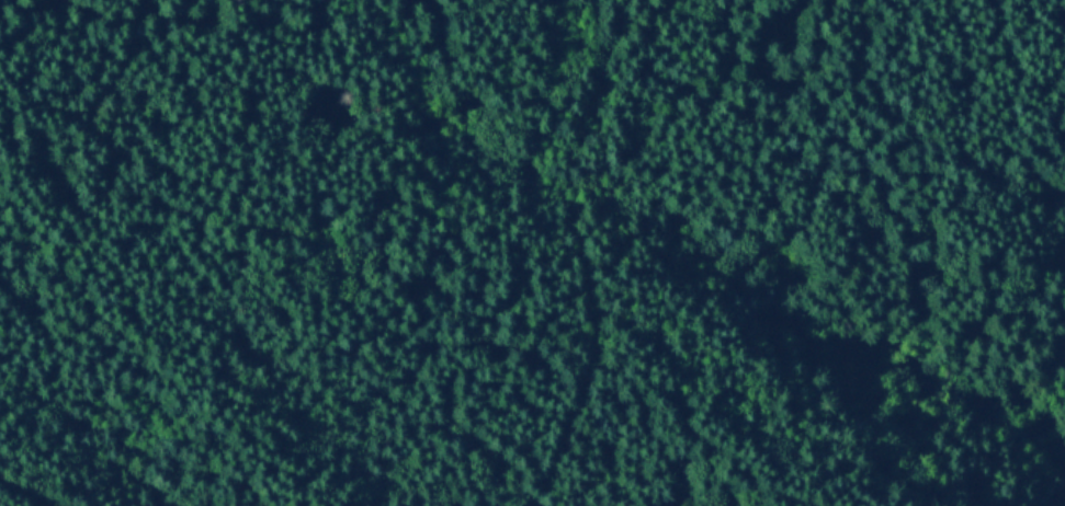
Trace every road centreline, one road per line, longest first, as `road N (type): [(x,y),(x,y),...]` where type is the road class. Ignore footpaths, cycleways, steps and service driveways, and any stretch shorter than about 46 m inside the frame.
road 1 (track): [(530,505),(585,376),(588,326),(567,229),(569,185),(621,0)]
road 2 (track): [(209,0),(159,28),(73,112),(52,123),(0,122)]

